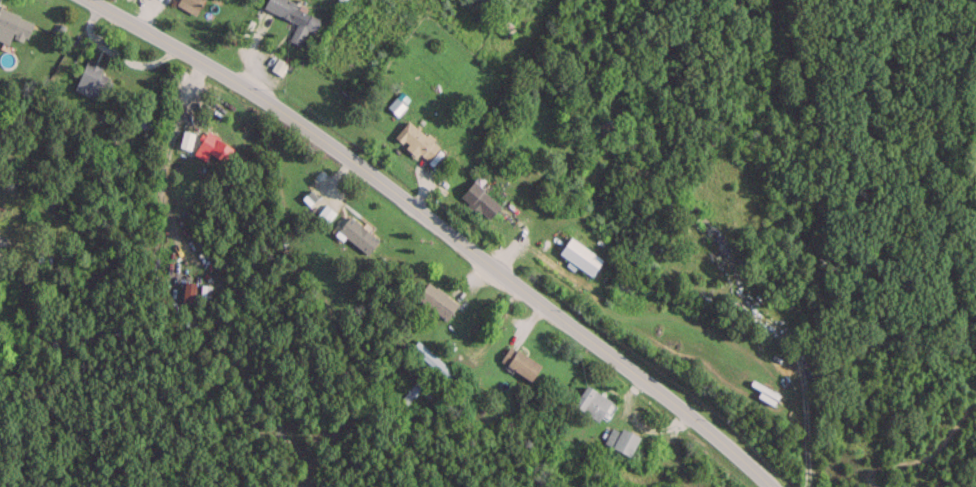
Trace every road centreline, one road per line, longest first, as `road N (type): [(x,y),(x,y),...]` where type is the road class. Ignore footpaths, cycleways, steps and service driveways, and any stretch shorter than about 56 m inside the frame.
road 1 (tertiary): [(772,486),(708,428),(313,130),(91,0)]
road 2 (residential): [(93,1),(71,224),(151,341)]

